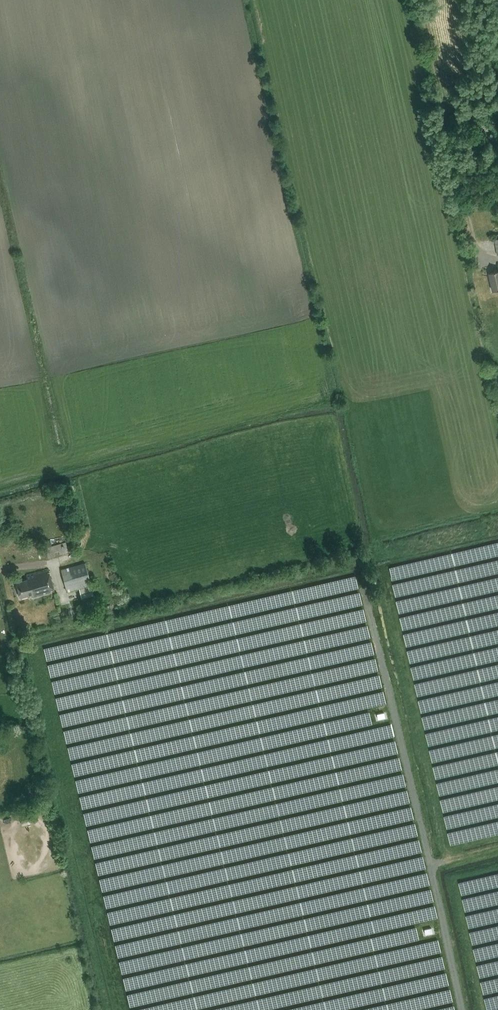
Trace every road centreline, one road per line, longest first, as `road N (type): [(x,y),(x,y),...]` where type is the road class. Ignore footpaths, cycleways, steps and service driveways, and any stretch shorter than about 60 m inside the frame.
road 1 (track): [(419,0),(475,241)]

